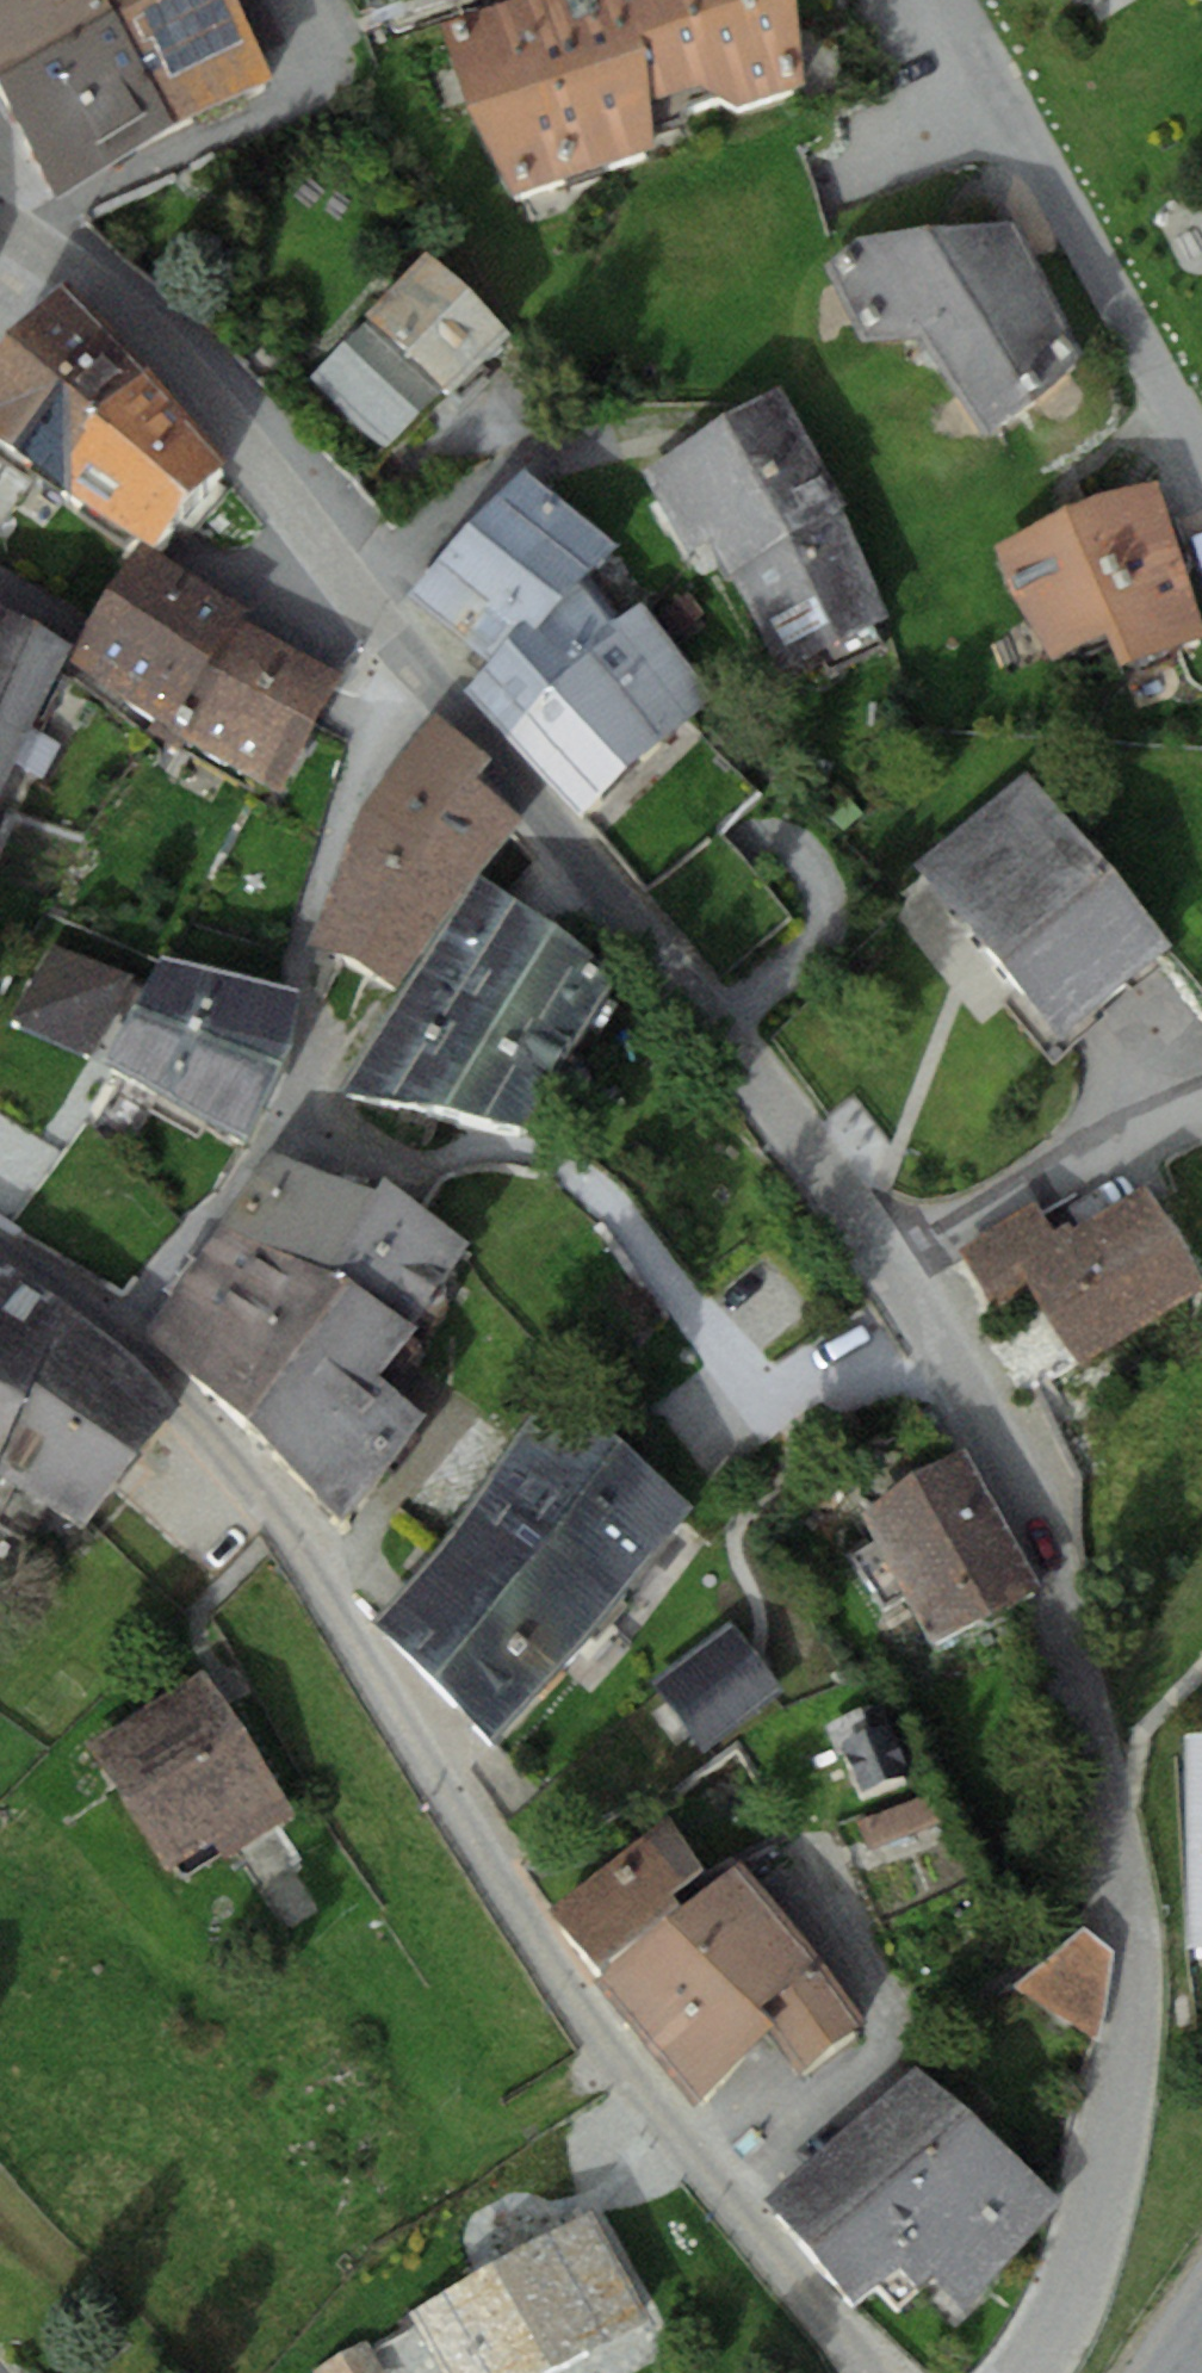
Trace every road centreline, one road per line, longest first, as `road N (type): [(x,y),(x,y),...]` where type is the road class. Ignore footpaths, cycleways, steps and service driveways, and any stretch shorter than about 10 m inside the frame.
road 1 (residential): [(0,1246),(123,1337),(232,1454),(332,1597),(625,2068),(871,2372)]
road 2 (residential): [(891,1256),(207,393),(150,329),(31,235)]
road 3 (residential): [(891,1256),(955,1363),(1035,1532),(1128,1903),(1129,2009),(1115,2110),(1069,2305),(1032,2372)]
road 4 (track): [(955,1363),(834,1405),(785,1405),(750,1383),(606,1196),(579,1173),(549,1159),(488,1149),(421,1164),(381,1154),(289,1104)]
road 5 (residential): [(949,0),(1201,458)]
road 6 (residential): [(1201,1099),(891,1256)]

